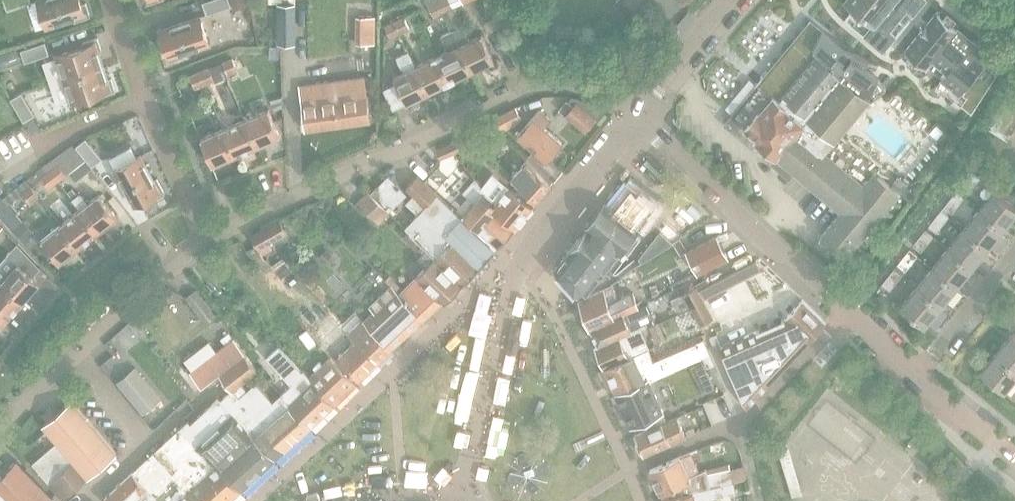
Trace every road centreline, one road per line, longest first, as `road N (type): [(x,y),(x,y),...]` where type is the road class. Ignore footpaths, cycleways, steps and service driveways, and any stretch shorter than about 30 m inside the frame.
road 1 (residential): [(635,115),(615,95),(531,83),(205,240)]
road 2 (tertiary): [(458,500),(512,279),(635,115)]
road 3 (residential): [(847,309),(635,115)]
road 4 (residential): [(205,240),(0,423)]
road 5 (residential): [(144,98),(88,121),(0,180)]
road 6 (residential): [(742,427),(847,309)]
road 7 (residential): [(1014,253),(917,377)]
road 8 (residential): [(205,240),(144,98)]
road 9 (tertiary): [(635,115),(730,0)]
road 10 (residential): [(1014,458),(917,377)]
road 11 (residential): [(628,468),(742,427)]

